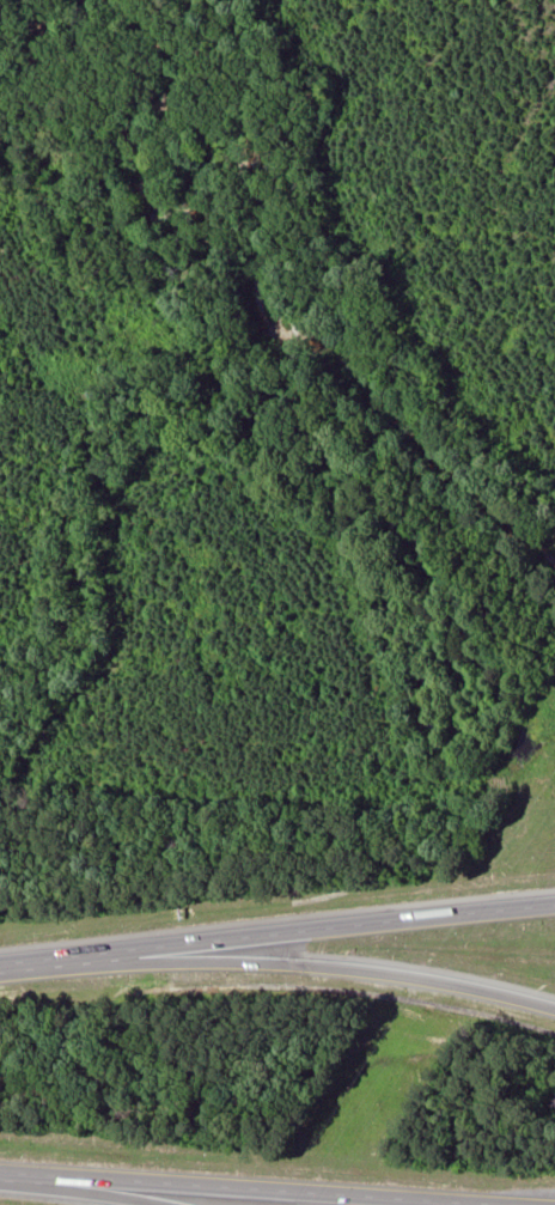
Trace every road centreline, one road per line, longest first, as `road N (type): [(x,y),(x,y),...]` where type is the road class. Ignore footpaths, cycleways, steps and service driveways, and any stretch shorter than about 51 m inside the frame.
road 1 (motorway): [(0,1174),(515,1204)]
road 2 (motorway): [(554,1009),(378,973),(59,964)]
road 3 (motorway): [(554,903),(59,964)]
road 4 (motorway): [(0,1183),(155,1204)]

